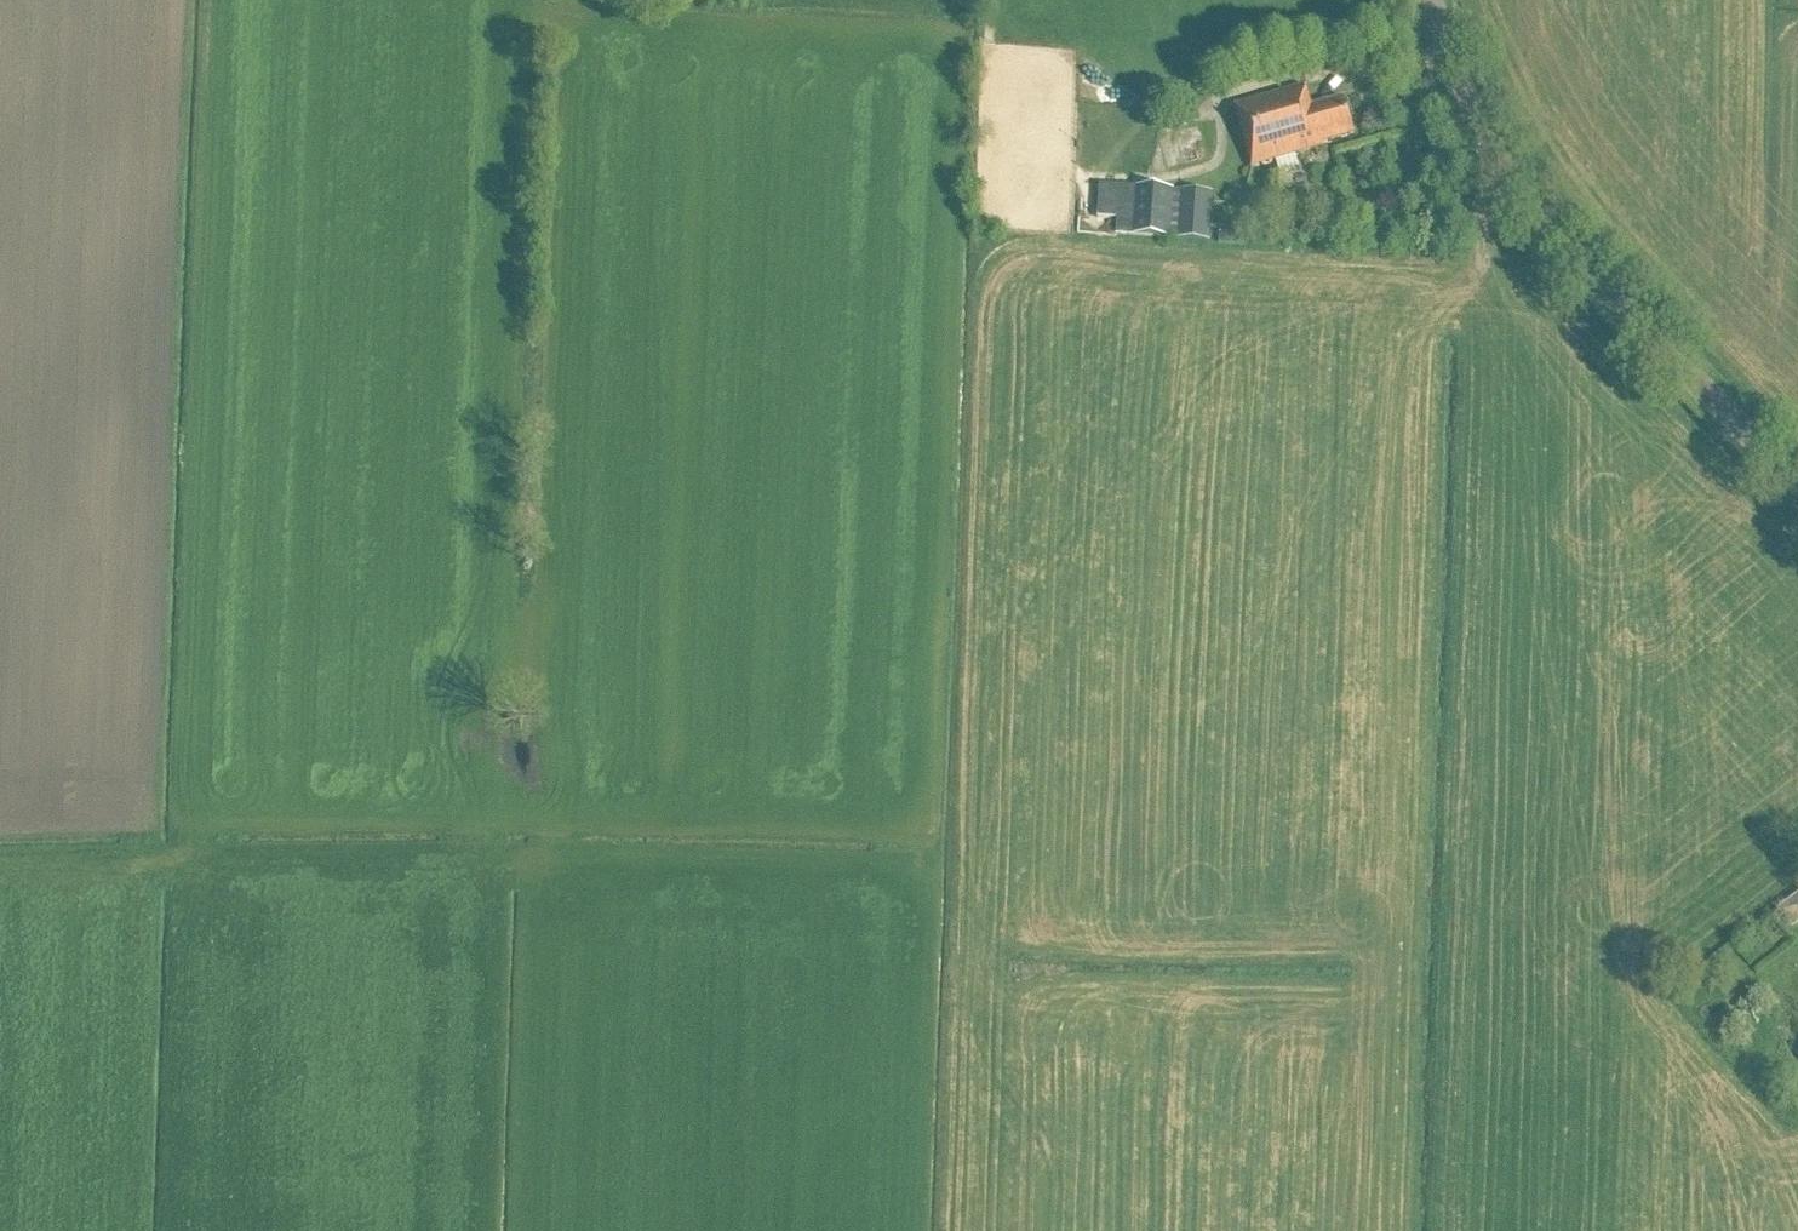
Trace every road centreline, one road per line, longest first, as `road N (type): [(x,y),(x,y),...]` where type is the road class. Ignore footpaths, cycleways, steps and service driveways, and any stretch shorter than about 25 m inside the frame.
road 1 (unclassified): [(1797,516),(1497,195),(1418,0)]

